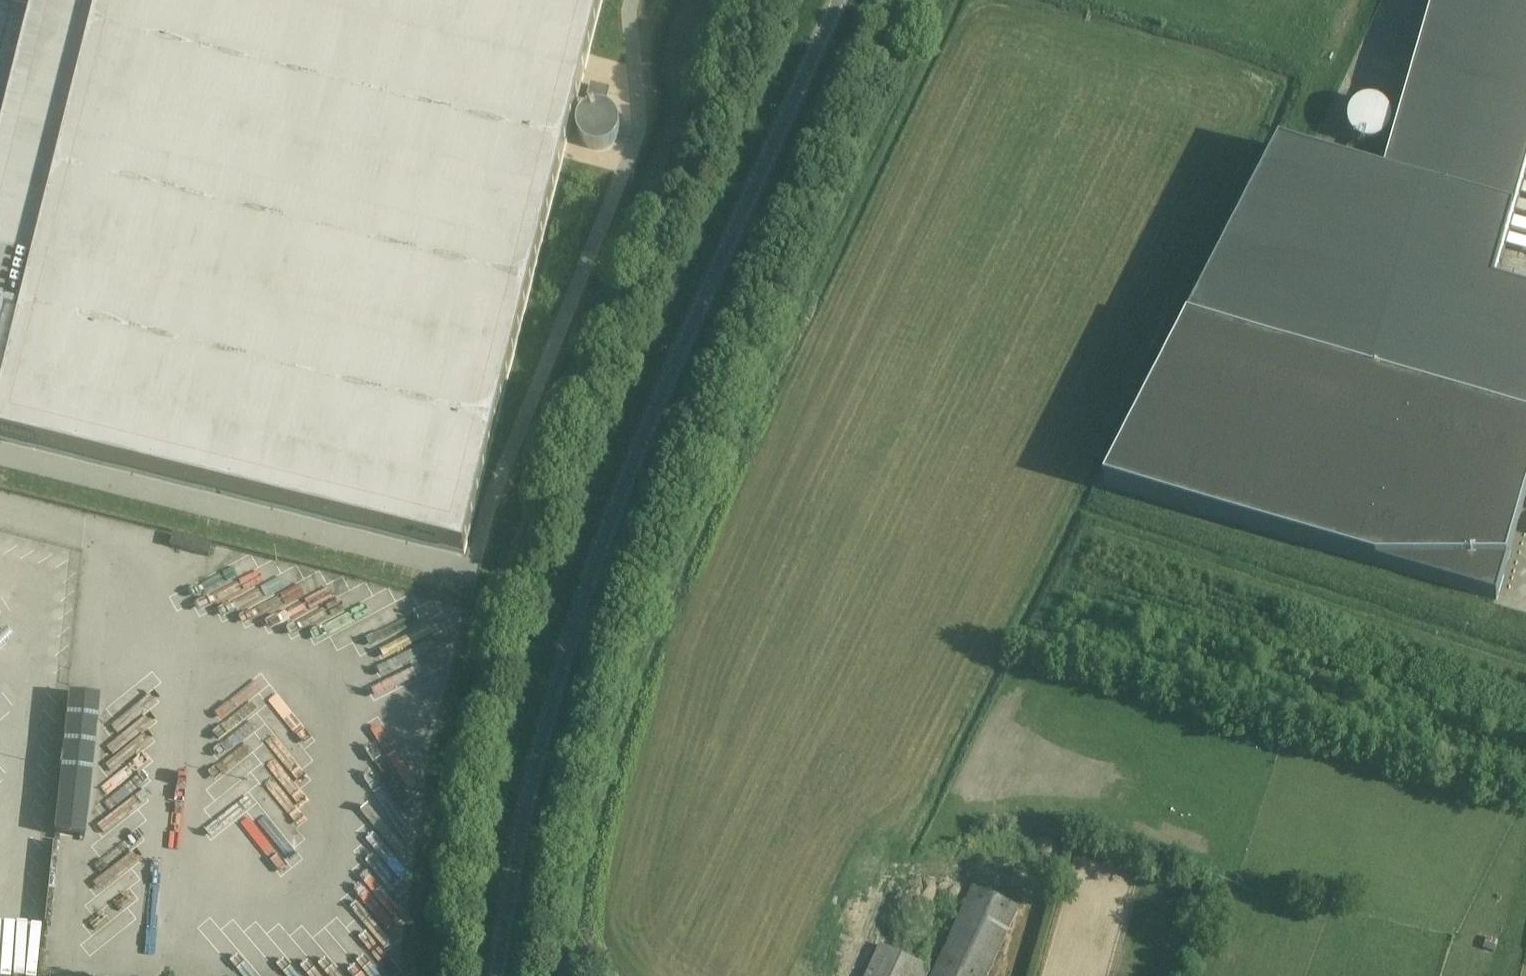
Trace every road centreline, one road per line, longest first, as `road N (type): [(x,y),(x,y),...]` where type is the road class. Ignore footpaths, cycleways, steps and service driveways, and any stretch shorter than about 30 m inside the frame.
road 1 (unclassified): [(497,975),(533,769),(602,535),(840,0)]

